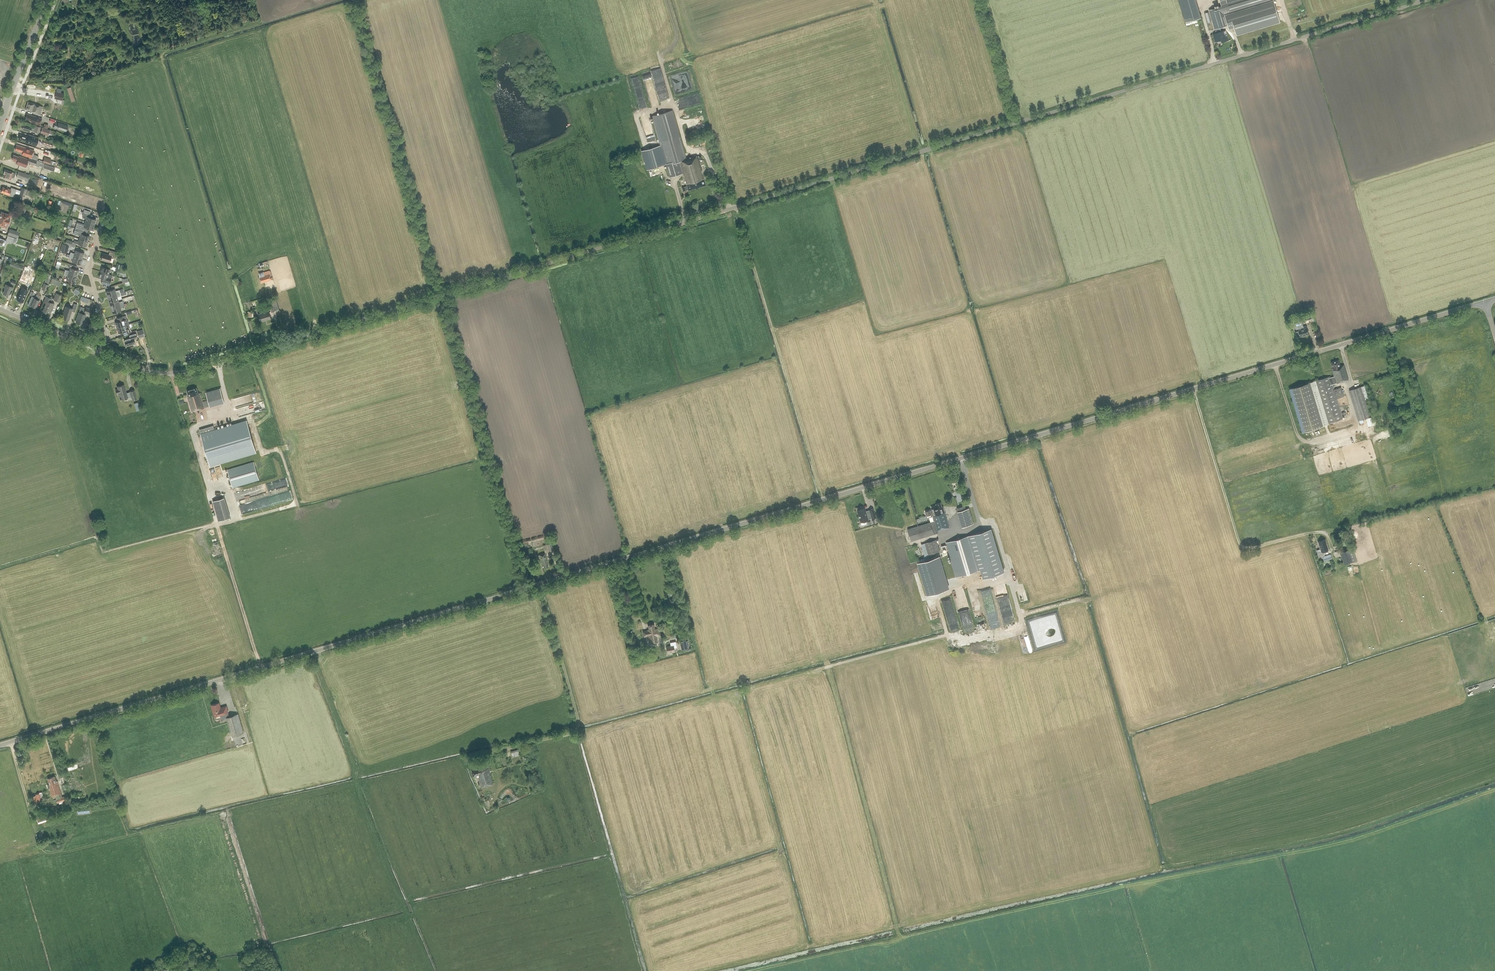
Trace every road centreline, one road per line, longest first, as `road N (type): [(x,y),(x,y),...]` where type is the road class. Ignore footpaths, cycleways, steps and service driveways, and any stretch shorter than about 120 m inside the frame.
road 1 (tertiary): [(823,499),(0,745)]
road 2 (unclassified): [(737,207),(1426,0)]
road 3 (tertiary): [(823,499),(1485,301)]
road 4 (unclassified): [(737,207),(192,370),(147,371),(101,353)]
road 5 (track): [(1319,531),(1247,550),(1240,544),(1193,389)]
road 6 (track): [(539,584),(579,726),(490,753)]
road 7 (track): [(261,668),(211,487)]
road 8 (secondary): [(0,125),(46,0)]

